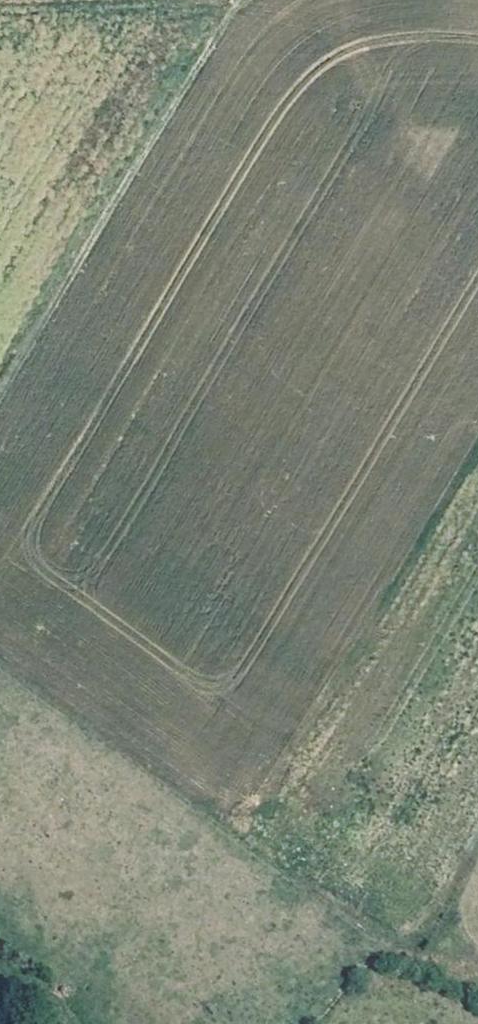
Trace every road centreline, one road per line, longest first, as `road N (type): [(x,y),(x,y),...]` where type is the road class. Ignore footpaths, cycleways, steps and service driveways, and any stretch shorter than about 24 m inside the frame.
road 1 (track): [(239,0),(0,387)]

